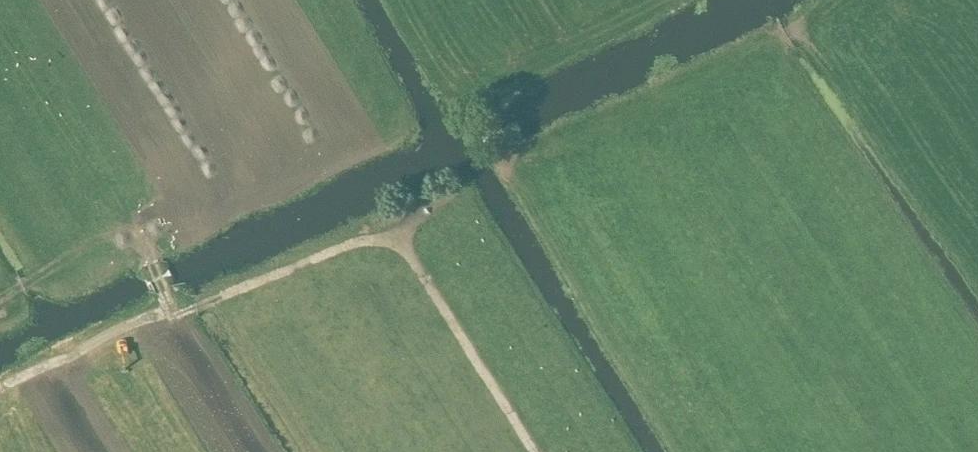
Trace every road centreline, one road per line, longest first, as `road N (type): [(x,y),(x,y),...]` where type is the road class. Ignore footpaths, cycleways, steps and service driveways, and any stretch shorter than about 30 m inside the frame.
road 1 (track): [(0,390),(158,318),(351,246),(399,244),(455,194)]
road 2 (track): [(529,451),(399,244)]

